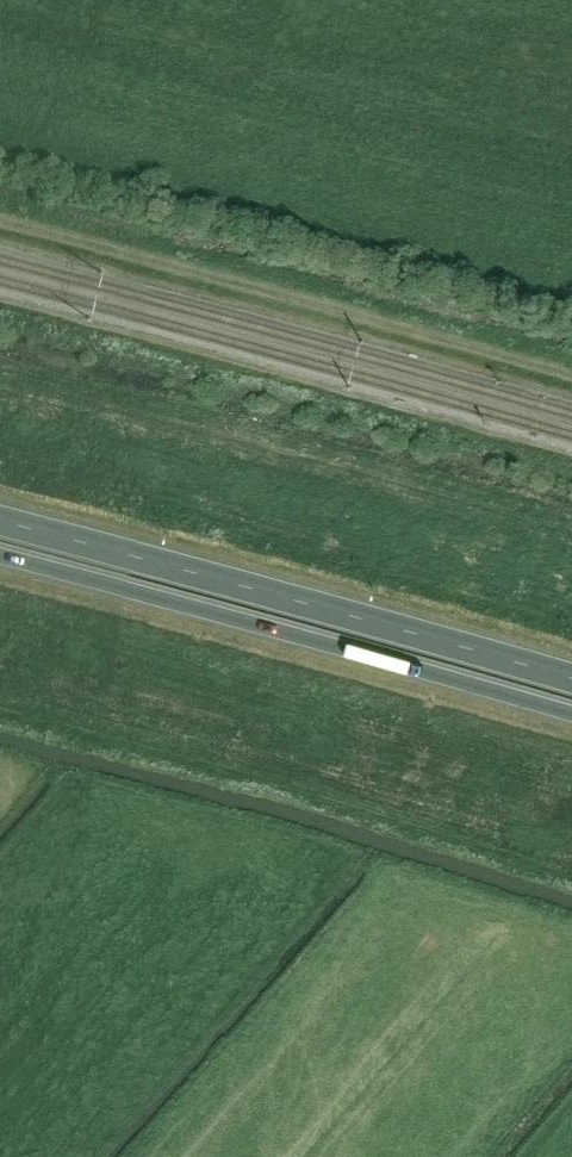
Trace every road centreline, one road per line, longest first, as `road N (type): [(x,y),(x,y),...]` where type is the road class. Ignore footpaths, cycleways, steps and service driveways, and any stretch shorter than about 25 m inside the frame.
road 1 (trunk): [(571,680),(0,522)]
road 2 (track): [(571,378),(0,223)]
road 3 (trunk): [(0,563),(571,714)]

